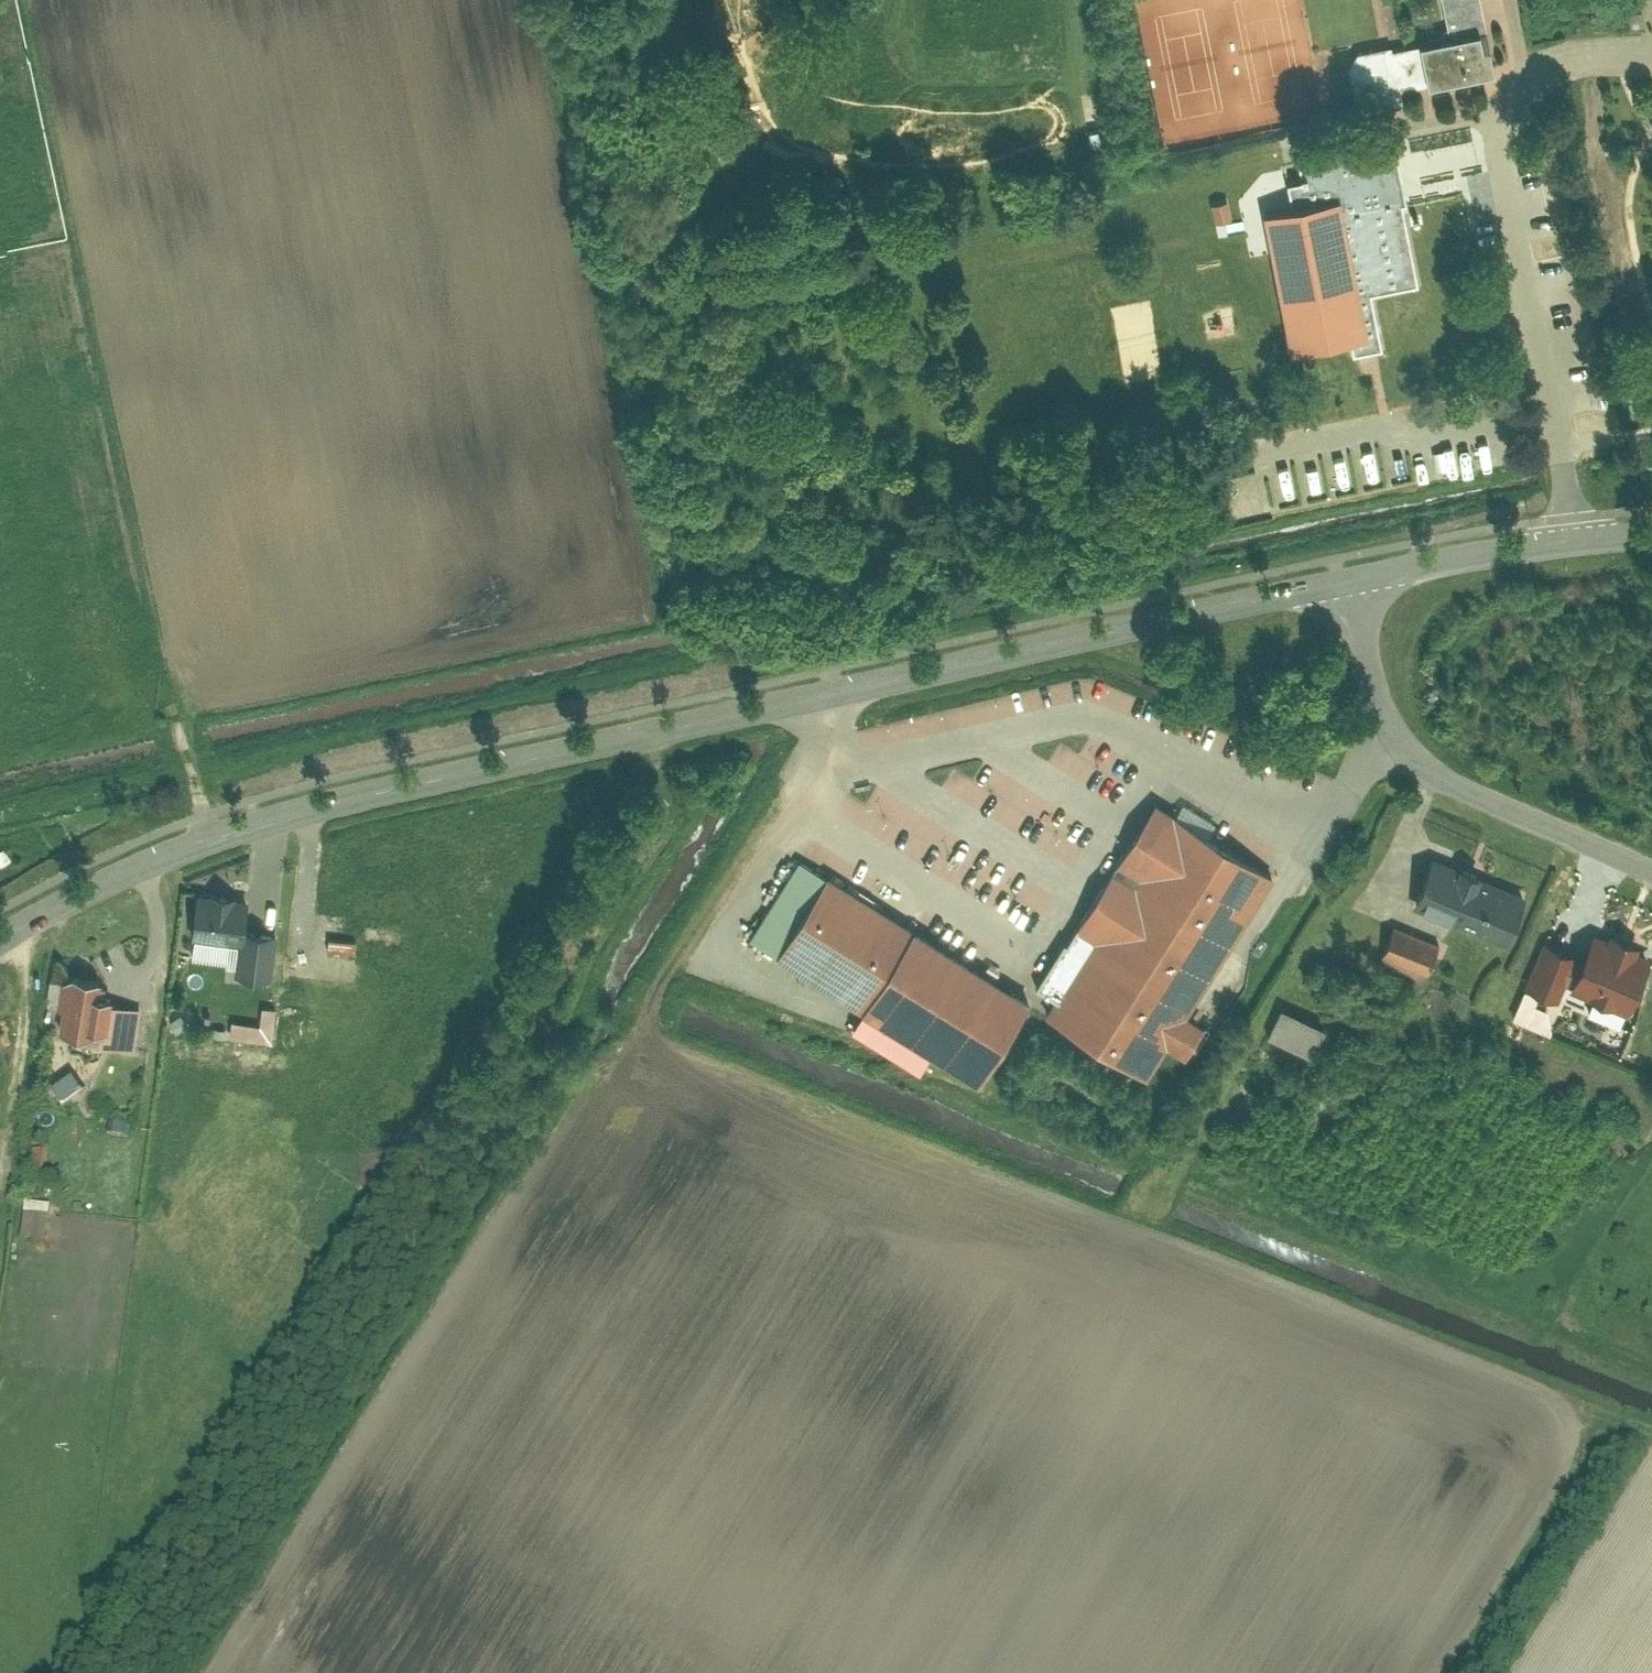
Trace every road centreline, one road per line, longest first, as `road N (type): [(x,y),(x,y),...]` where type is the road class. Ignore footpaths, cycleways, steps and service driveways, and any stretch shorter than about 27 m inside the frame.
road 1 (residential): [(0,934),(158,853),(289,808),(1340,577)]
road 2 (residential): [(1575,533),(1558,402),(1502,126),(1519,85),(1555,62),(1651,60)]
road 3 (residential): [(1340,577),(1371,691),(1403,739),(1460,776),(1651,859)]
road 4 (residential): [(1340,577),(1575,533)]

